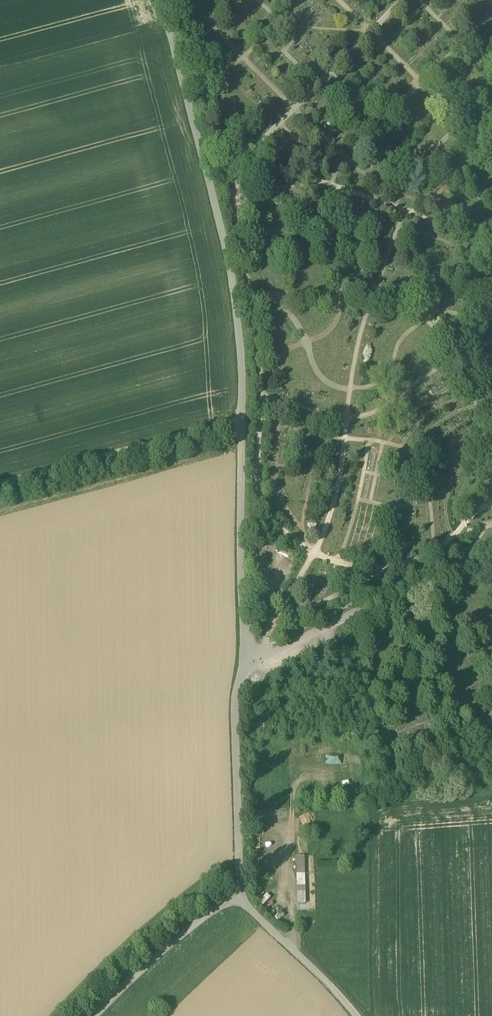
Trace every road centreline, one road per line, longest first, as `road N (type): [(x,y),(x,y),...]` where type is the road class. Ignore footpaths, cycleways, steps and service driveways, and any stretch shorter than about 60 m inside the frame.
road 1 (track): [(162,0),(232,267),(241,368),(243,670)]
road 2 (residential): [(243,670),(491,550)]
road 3 (track): [(0,484),(241,419)]
road 4 (track): [(96,1015),(237,899)]
road 5 (unclassified): [(237,899),(354,1015)]

